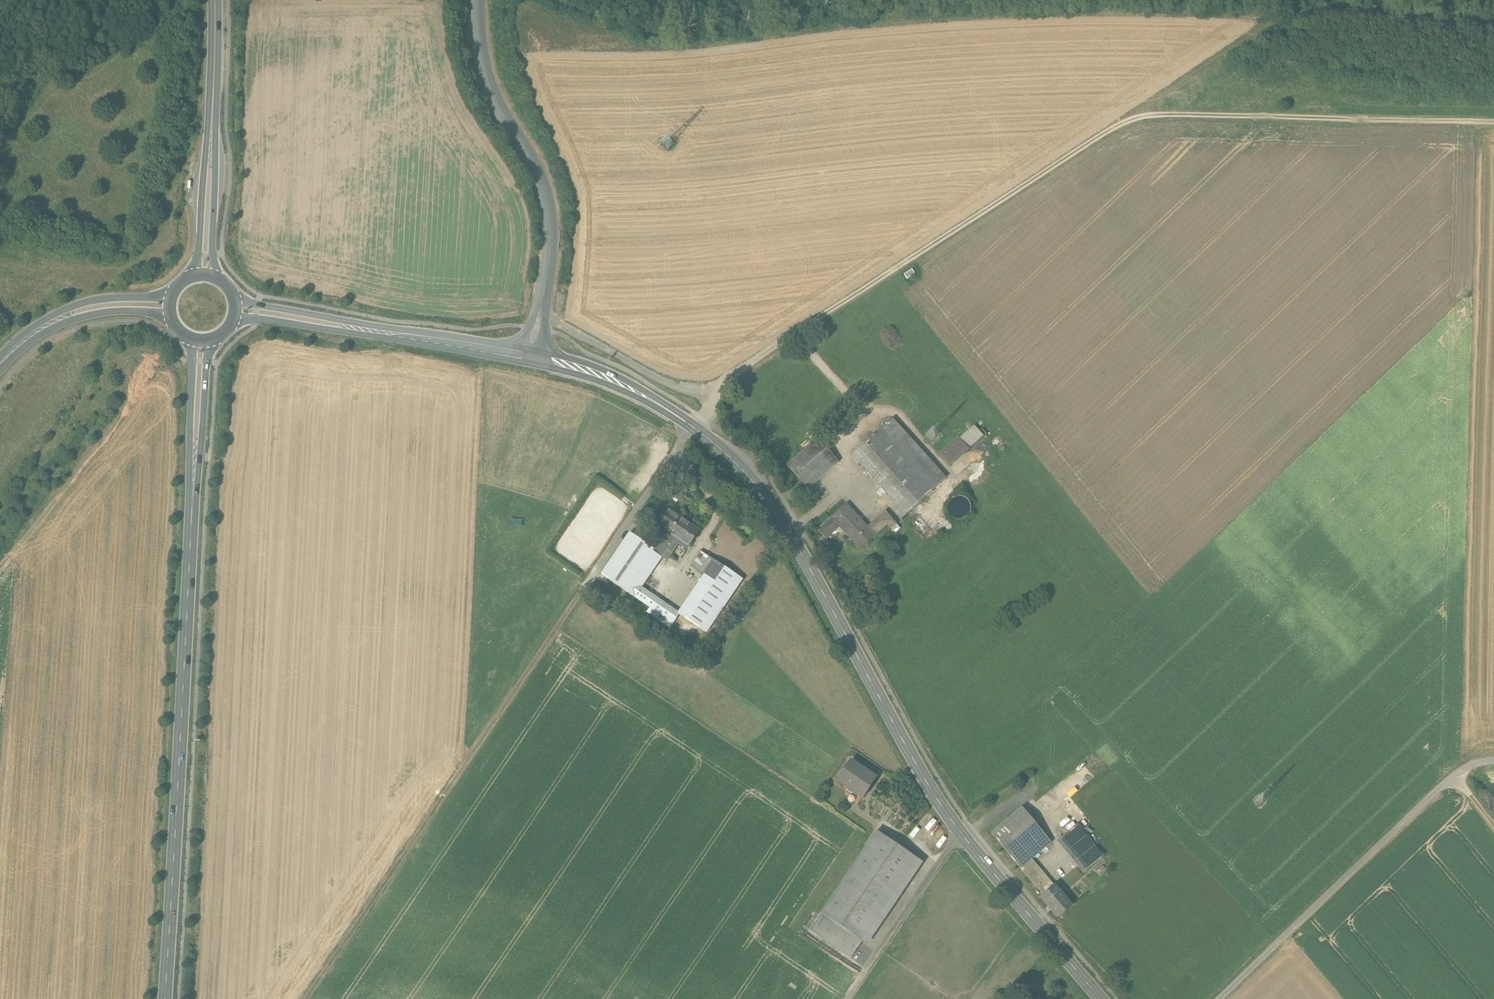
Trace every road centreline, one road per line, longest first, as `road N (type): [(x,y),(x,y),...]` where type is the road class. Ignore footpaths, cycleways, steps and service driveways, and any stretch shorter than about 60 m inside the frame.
road 1 (track): [(1493,123),(1133,118),(726,384),(307,998)]
road 2 (secondary): [(233,309),(573,365),(632,390),(718,449),(787,532),(958,833),(1101,998)]
road 3 (secondary): [(197,340),(165,998)]
road 4 (track): [(1221,998),(1452,777)]
road 5 (secondary): [(203,275),(215,0)]
road 6 (track): [(0,568),(100,438),(143,368)]
road 7 (track): [(538,313),(679,391),(717,395)]
road 8 (track): [(958,833),(847,998)]
road 9 (secondary): [(0,365),(36,331),(72,313),(168,305)]

